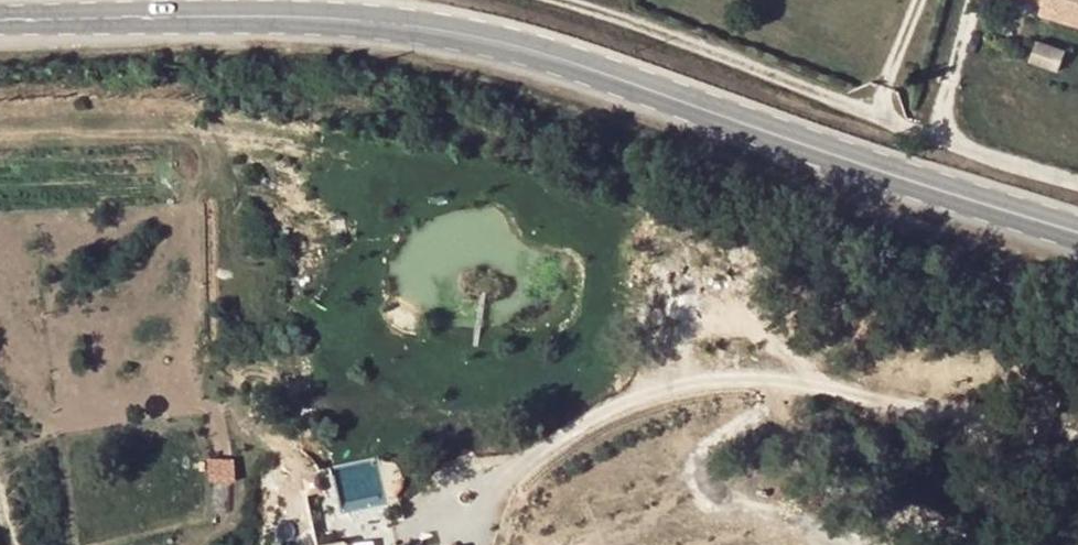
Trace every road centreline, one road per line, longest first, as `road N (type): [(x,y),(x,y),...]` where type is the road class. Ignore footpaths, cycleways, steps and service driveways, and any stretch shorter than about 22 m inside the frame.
road 1 (secondary): [(1077,236),(689,99),(419,28),(314,15),(0,21)]

